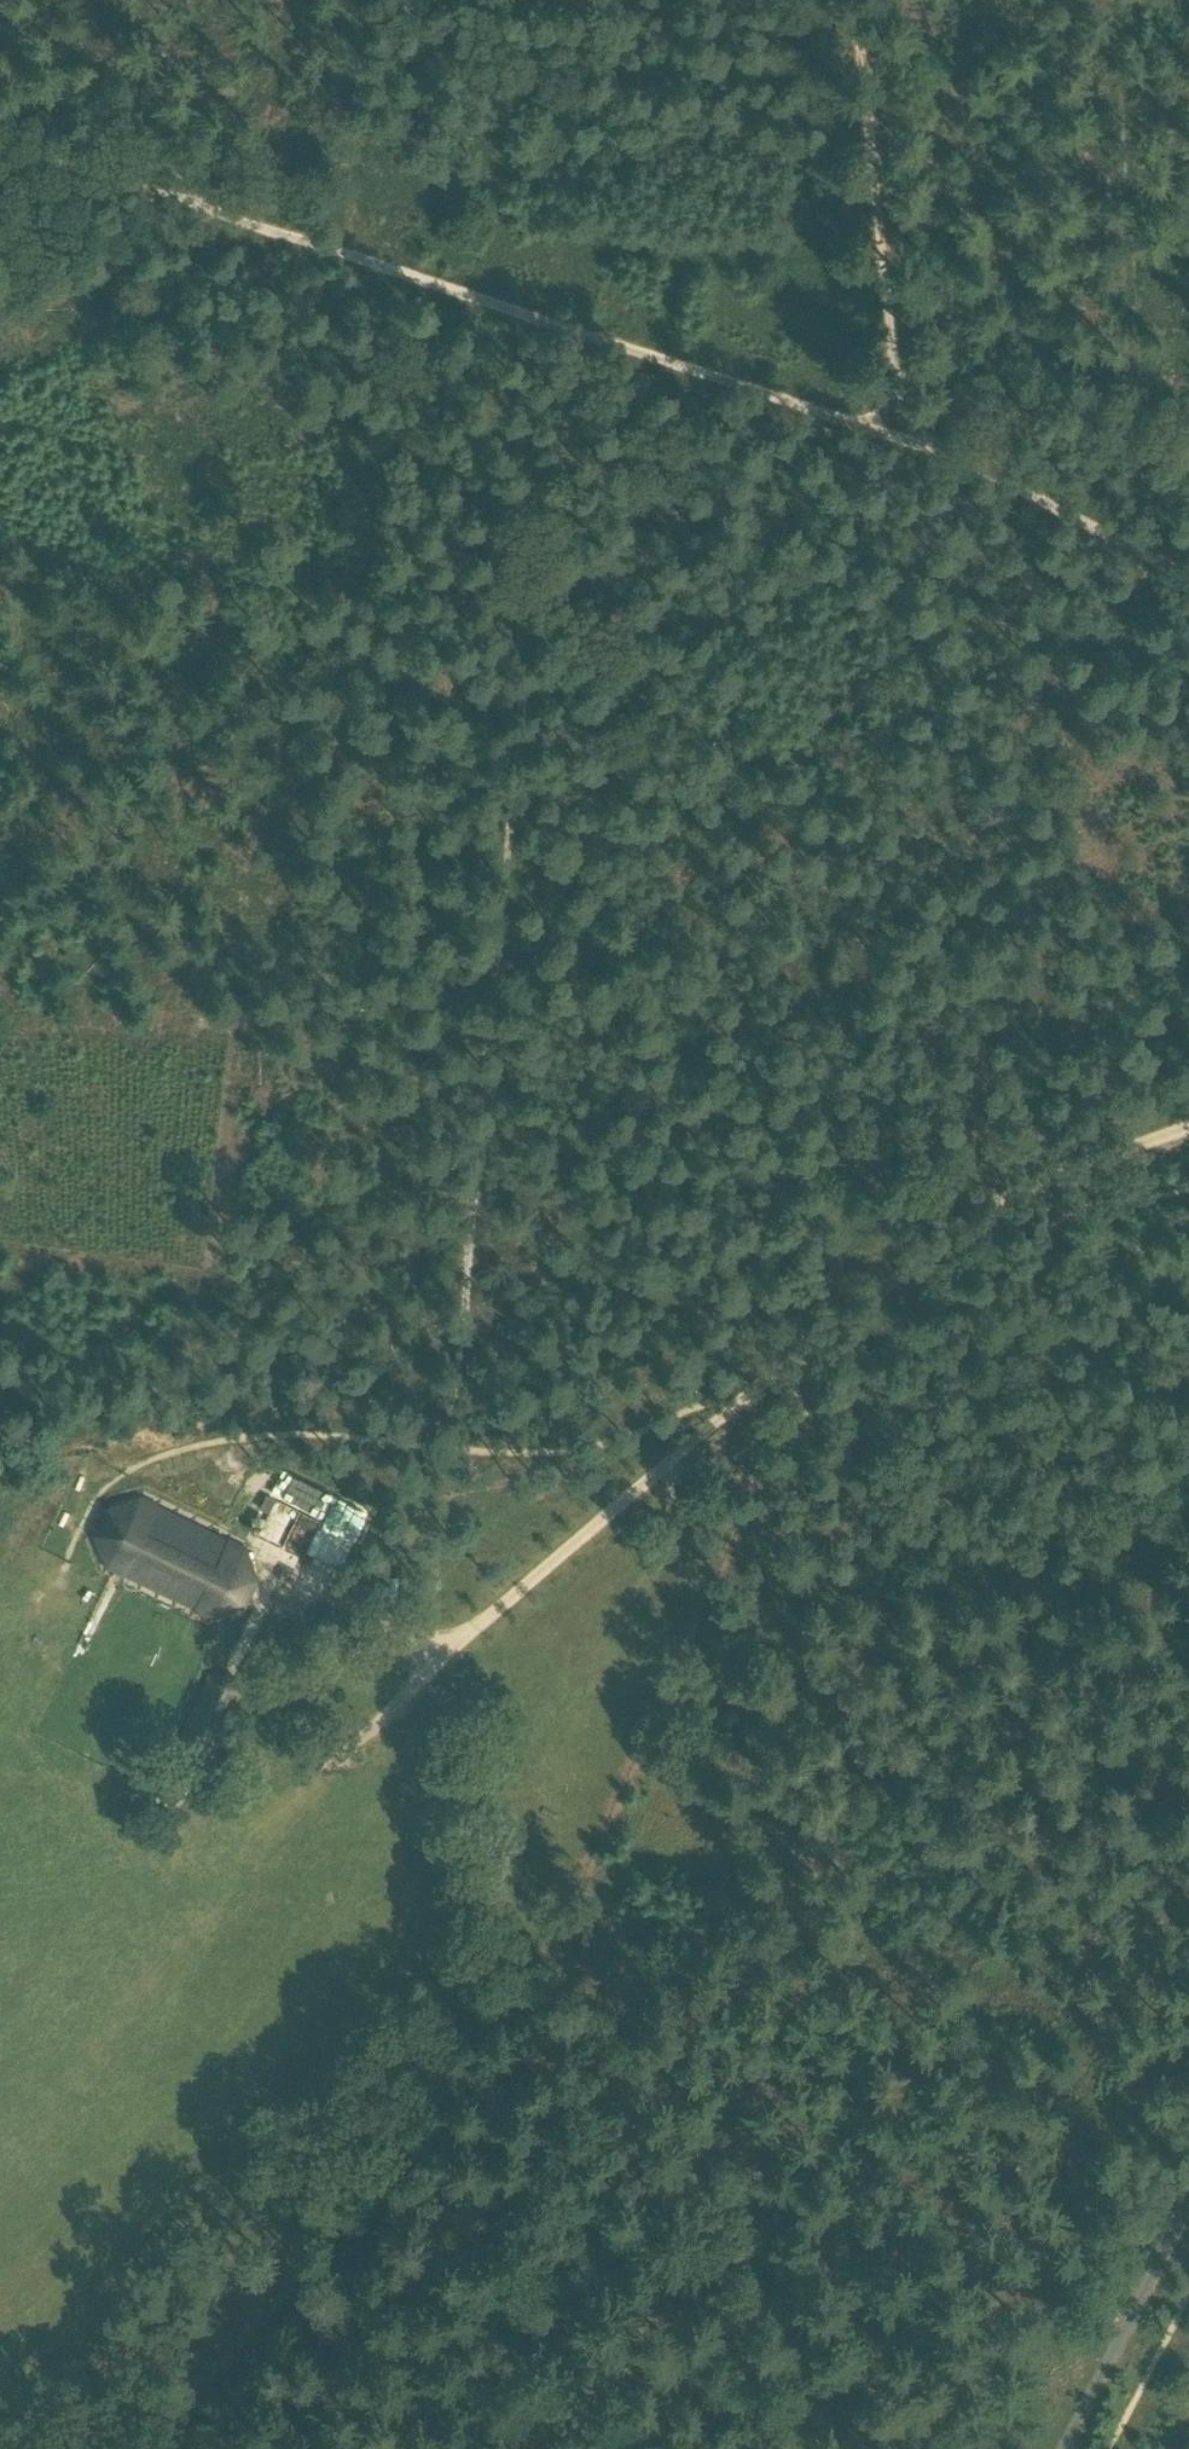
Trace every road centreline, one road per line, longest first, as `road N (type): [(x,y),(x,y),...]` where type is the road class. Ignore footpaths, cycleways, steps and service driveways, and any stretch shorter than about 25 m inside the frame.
road 1 (track): [(517,311),(517,642),(458,1453)]
road 2 (track): [(732,1406),(235,1839),(0,1862)]
road 3 (track): [(733,2122),(513,2027),(385,1937),(368,1897),(361,1831),(394,1703)]
road 4 (track): [(517,311),(0,139)]
road 5 (track): [(1188,1124),(963,1218),(783,1373),(732,1406)]
road 6 (track): [(854,0),(901,405),(914,444)]
road 7 (track): [(914,444),(517,311)]
road 8 (track): [(590,2448),(733,2122)]
road 9 (track): [(914,444),(1014,485),(1188,580)]
road 10 (track): [(460,1641),(275,1567),(234,1659)]
road 11 (track): [(458,1453),(602,1447),(701,1402),(732,1406)]
road 12 (track): [(1060,2448),(1188,2195)]
road 13 (track): [(346,255),(338,0)]

